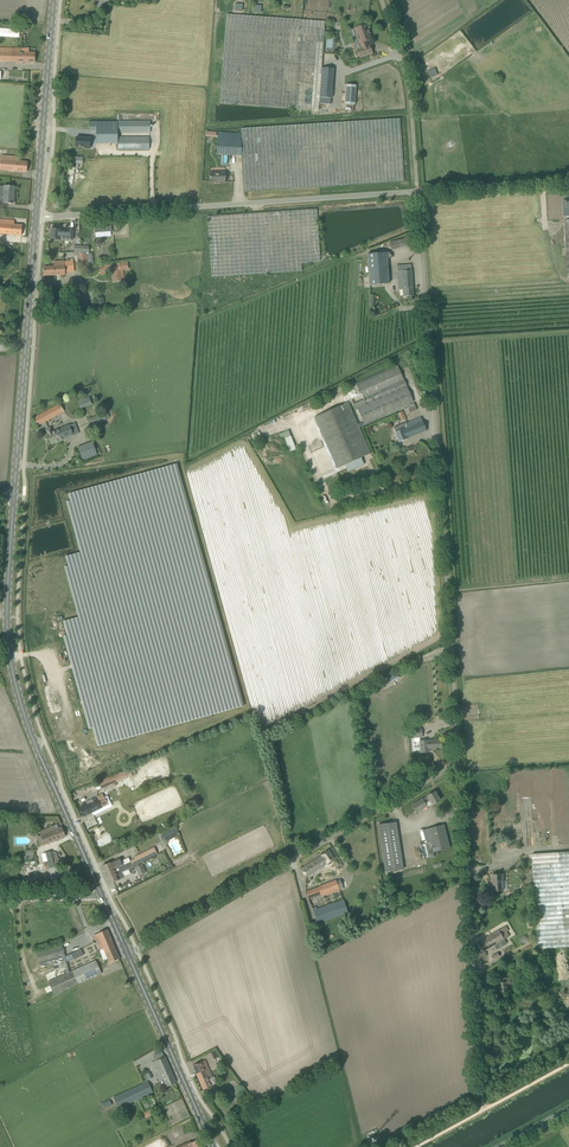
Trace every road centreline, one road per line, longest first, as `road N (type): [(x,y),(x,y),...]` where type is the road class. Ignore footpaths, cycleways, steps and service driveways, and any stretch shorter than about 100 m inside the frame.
road 1 (unclassified): [(459,760),(420,188)]
road 2 (primary): [(101,894),(13,675),(13,497)]
road 3 (unclassified): [(36,217),(420,188)]
road 4 (unclassified): [(129,955),(459,760)]
road 5 (unclassified): [(483,1070),(459,760)]
road 6 (primary): [(13,497),(36,217)]
road 7 (primary): [(36,217),(54,0)]
road 8 (primary): [(213,1146),(129,955)]
road 9 (unclassified): [(420,188),(407,66),(384,0)]
road 10 (unclassified): [(420,188),(568,181)]

